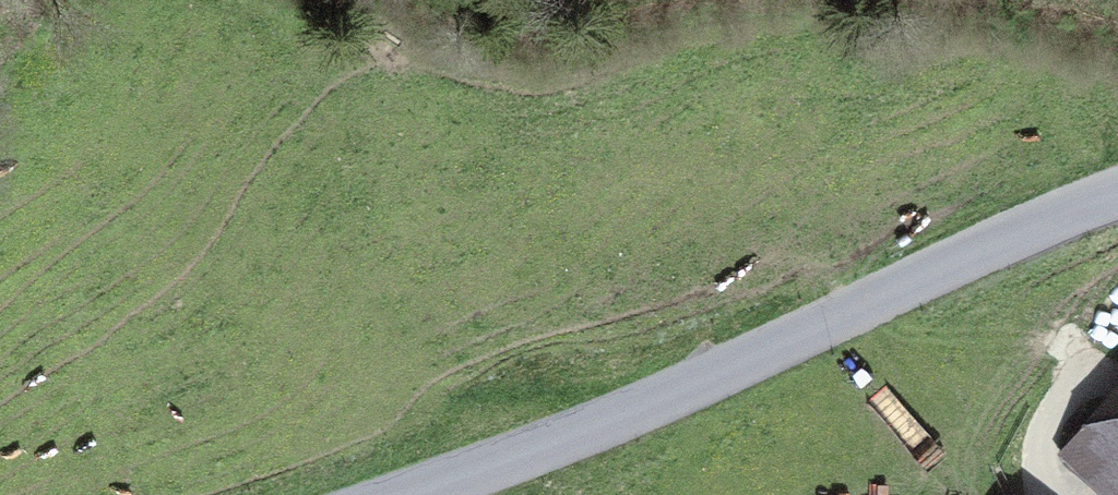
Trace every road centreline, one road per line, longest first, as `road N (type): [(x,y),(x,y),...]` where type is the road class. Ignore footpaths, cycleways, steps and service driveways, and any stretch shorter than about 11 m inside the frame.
road 1 (residential): [(1117,192),(534,449),(405,494)]

